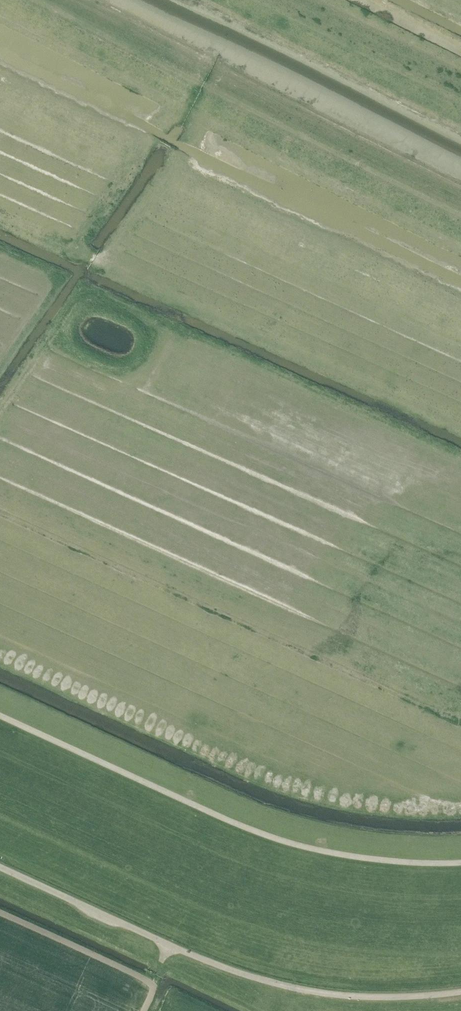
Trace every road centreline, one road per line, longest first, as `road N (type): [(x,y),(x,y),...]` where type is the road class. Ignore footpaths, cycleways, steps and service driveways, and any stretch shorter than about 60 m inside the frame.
road 1 (unclassified): [(0,867),(231,972),(370,997),(460,991)]

